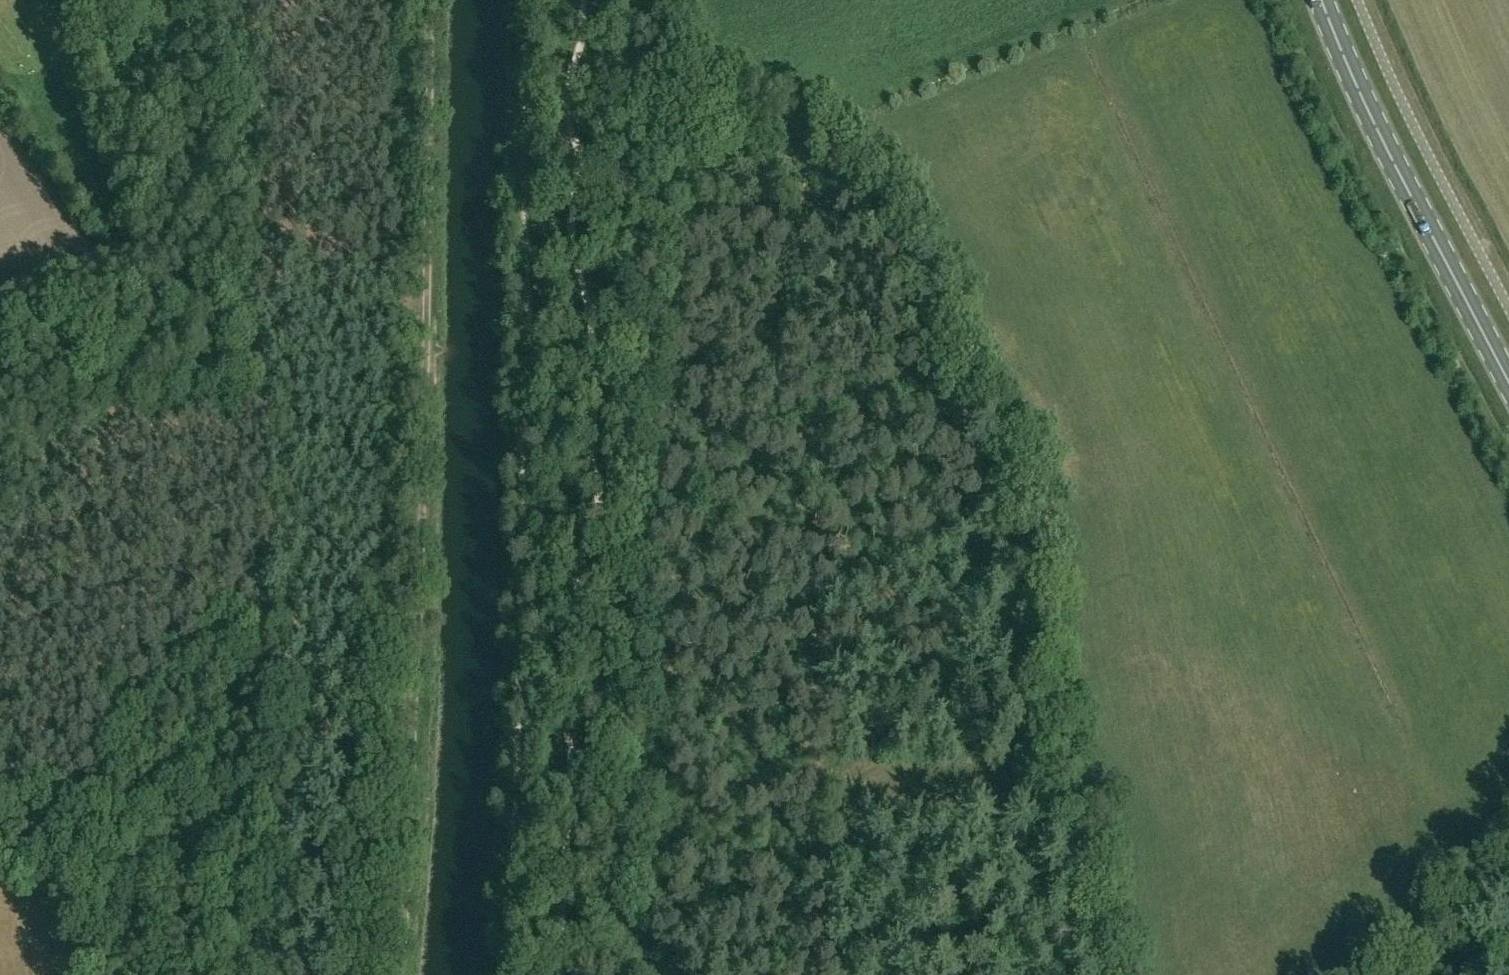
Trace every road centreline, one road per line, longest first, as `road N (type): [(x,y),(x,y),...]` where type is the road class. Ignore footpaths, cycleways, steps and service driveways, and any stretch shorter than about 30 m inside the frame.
road 1 (track): [(436,0),(432,383),(399,974)]
road 2 (primary): [(1508,381),(1382,138),(1321,0)]

